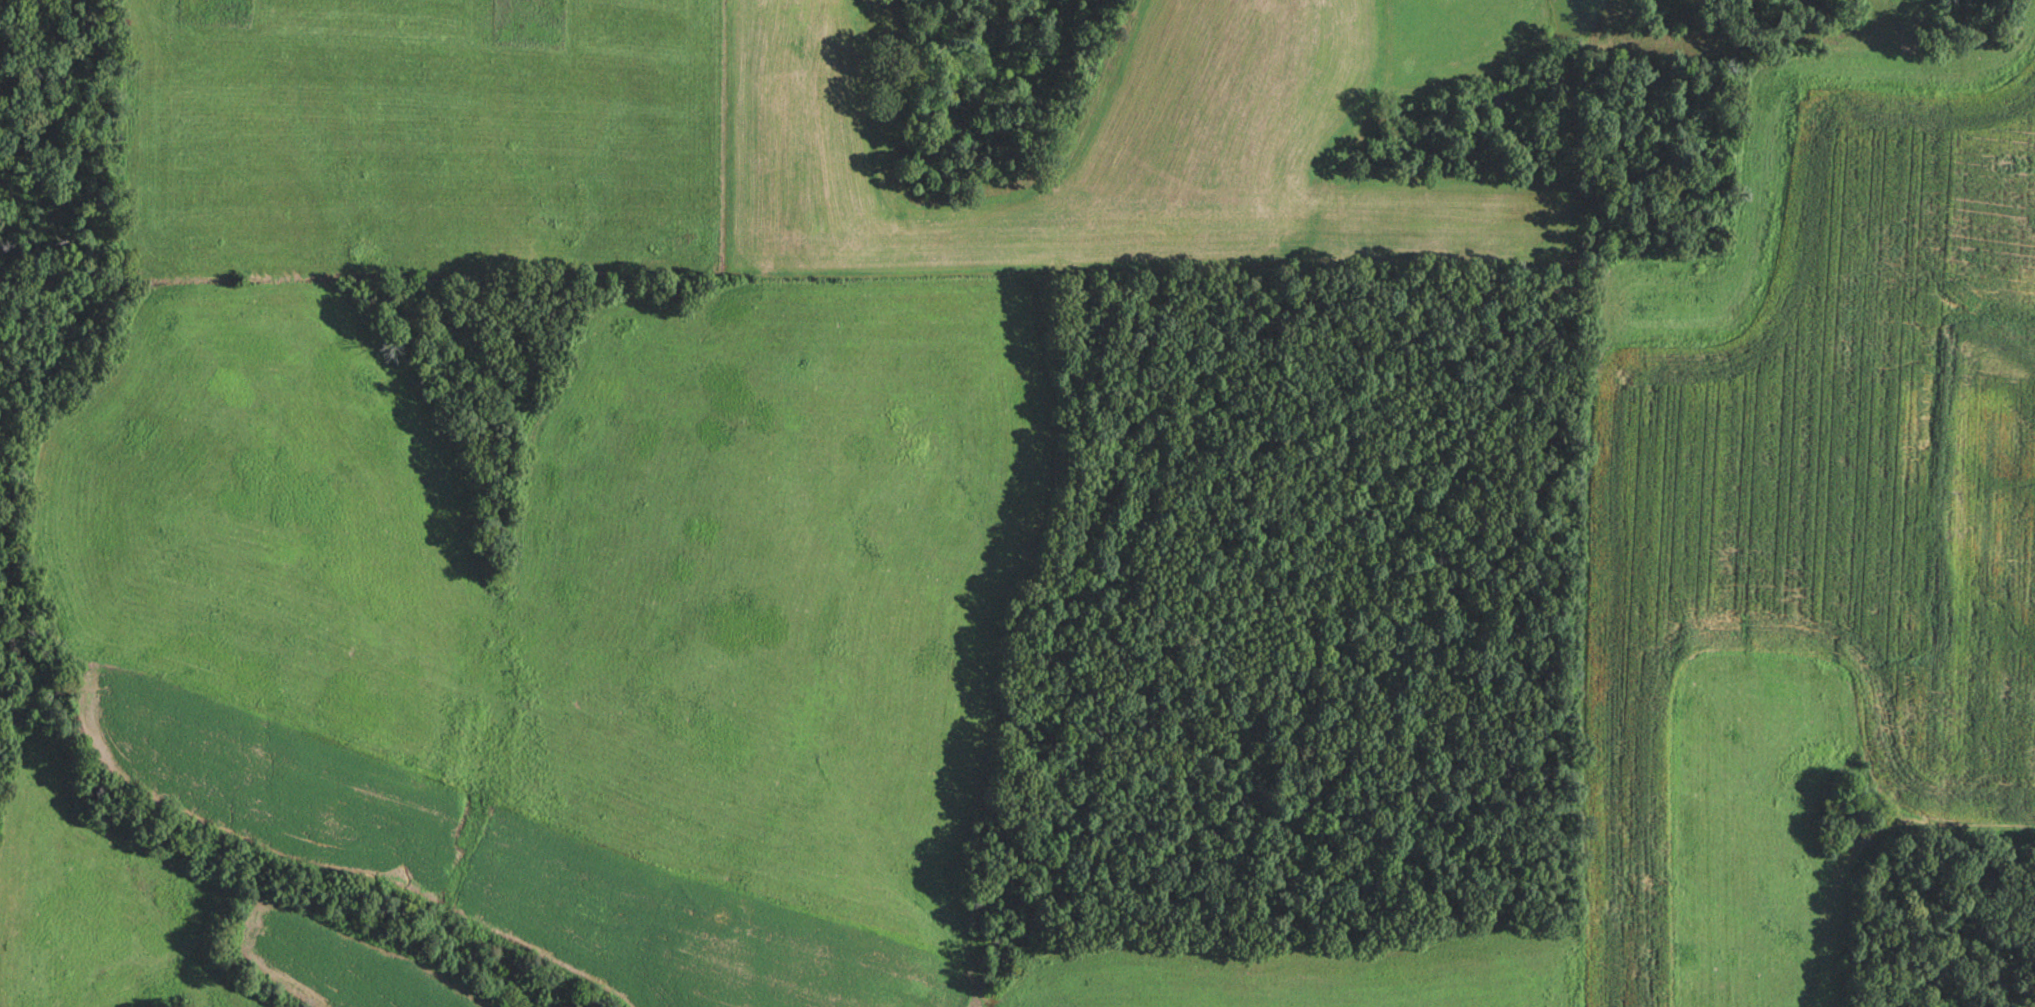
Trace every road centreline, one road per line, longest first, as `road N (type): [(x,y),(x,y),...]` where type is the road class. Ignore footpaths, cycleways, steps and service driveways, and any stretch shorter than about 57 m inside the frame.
road 1 (residential): [(2034,309),(1986,303),(1886,313),(1825,394),(1825,434),(1966,474)]

